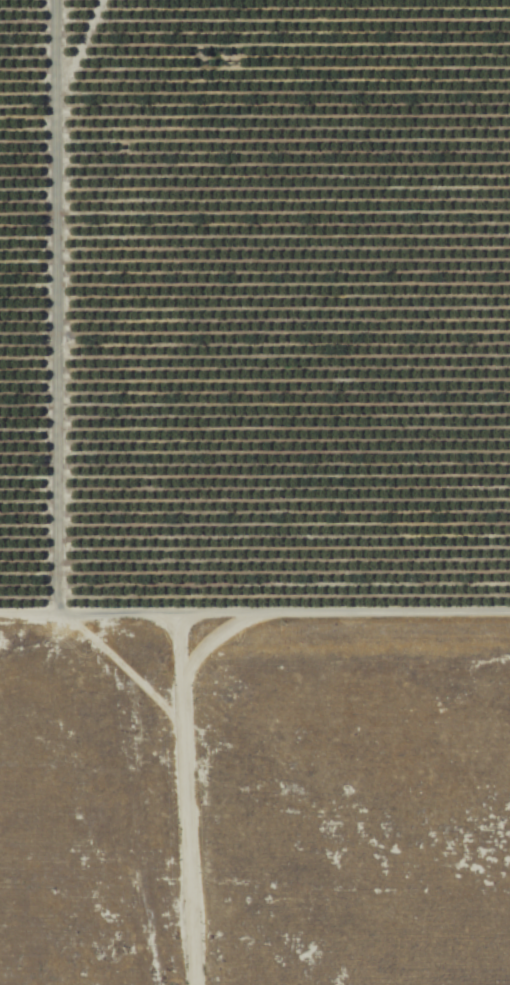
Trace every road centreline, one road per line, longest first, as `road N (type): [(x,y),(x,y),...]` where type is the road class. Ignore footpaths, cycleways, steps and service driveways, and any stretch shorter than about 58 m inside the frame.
road 1 (track): [(50,0),(53,618)]

